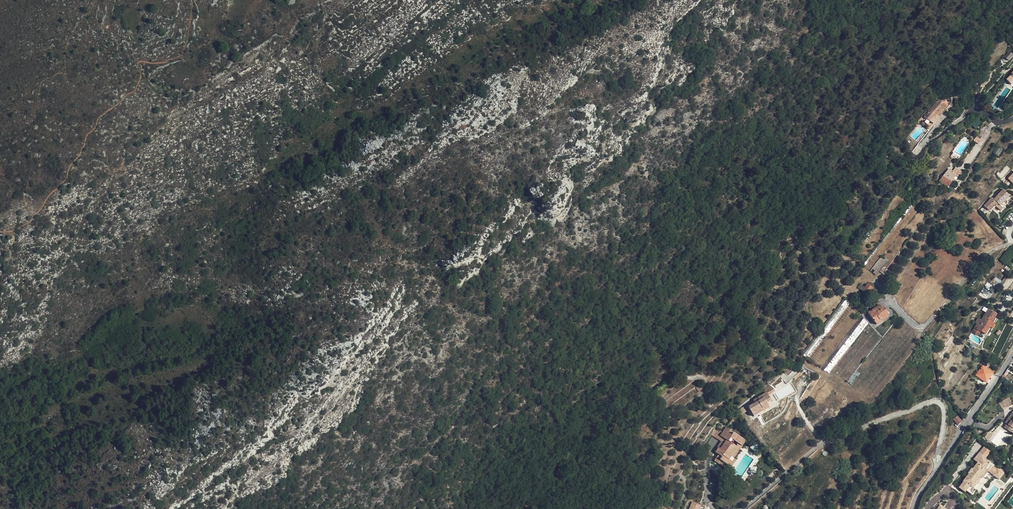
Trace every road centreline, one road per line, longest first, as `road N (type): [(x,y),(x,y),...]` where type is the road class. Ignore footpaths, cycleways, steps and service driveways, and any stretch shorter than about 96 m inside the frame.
road 1 (residential): [(937,470),(946,413),(930,401),(825,444),(745,508)]
road 2 (residential): [(937,470),(1012,353)]

